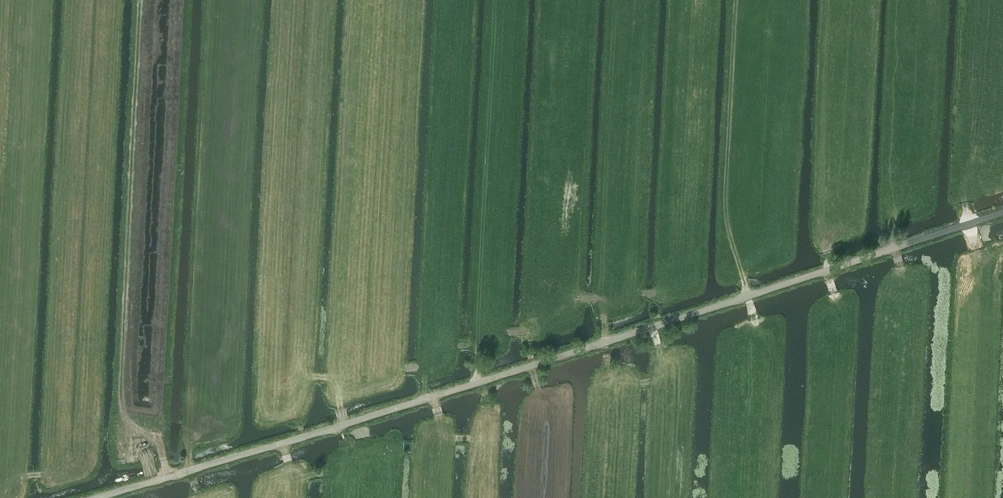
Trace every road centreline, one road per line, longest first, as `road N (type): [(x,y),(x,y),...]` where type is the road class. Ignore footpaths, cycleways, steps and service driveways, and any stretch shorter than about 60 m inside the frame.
road 1 (unclassified): [(88,497),(344,425),(1002,213)]
road 2 (track): [(160,475),(155,447),(124,418),(119,394),(139,0)]
road 3 (track): [(755,320),(723,209),(733,0)]

